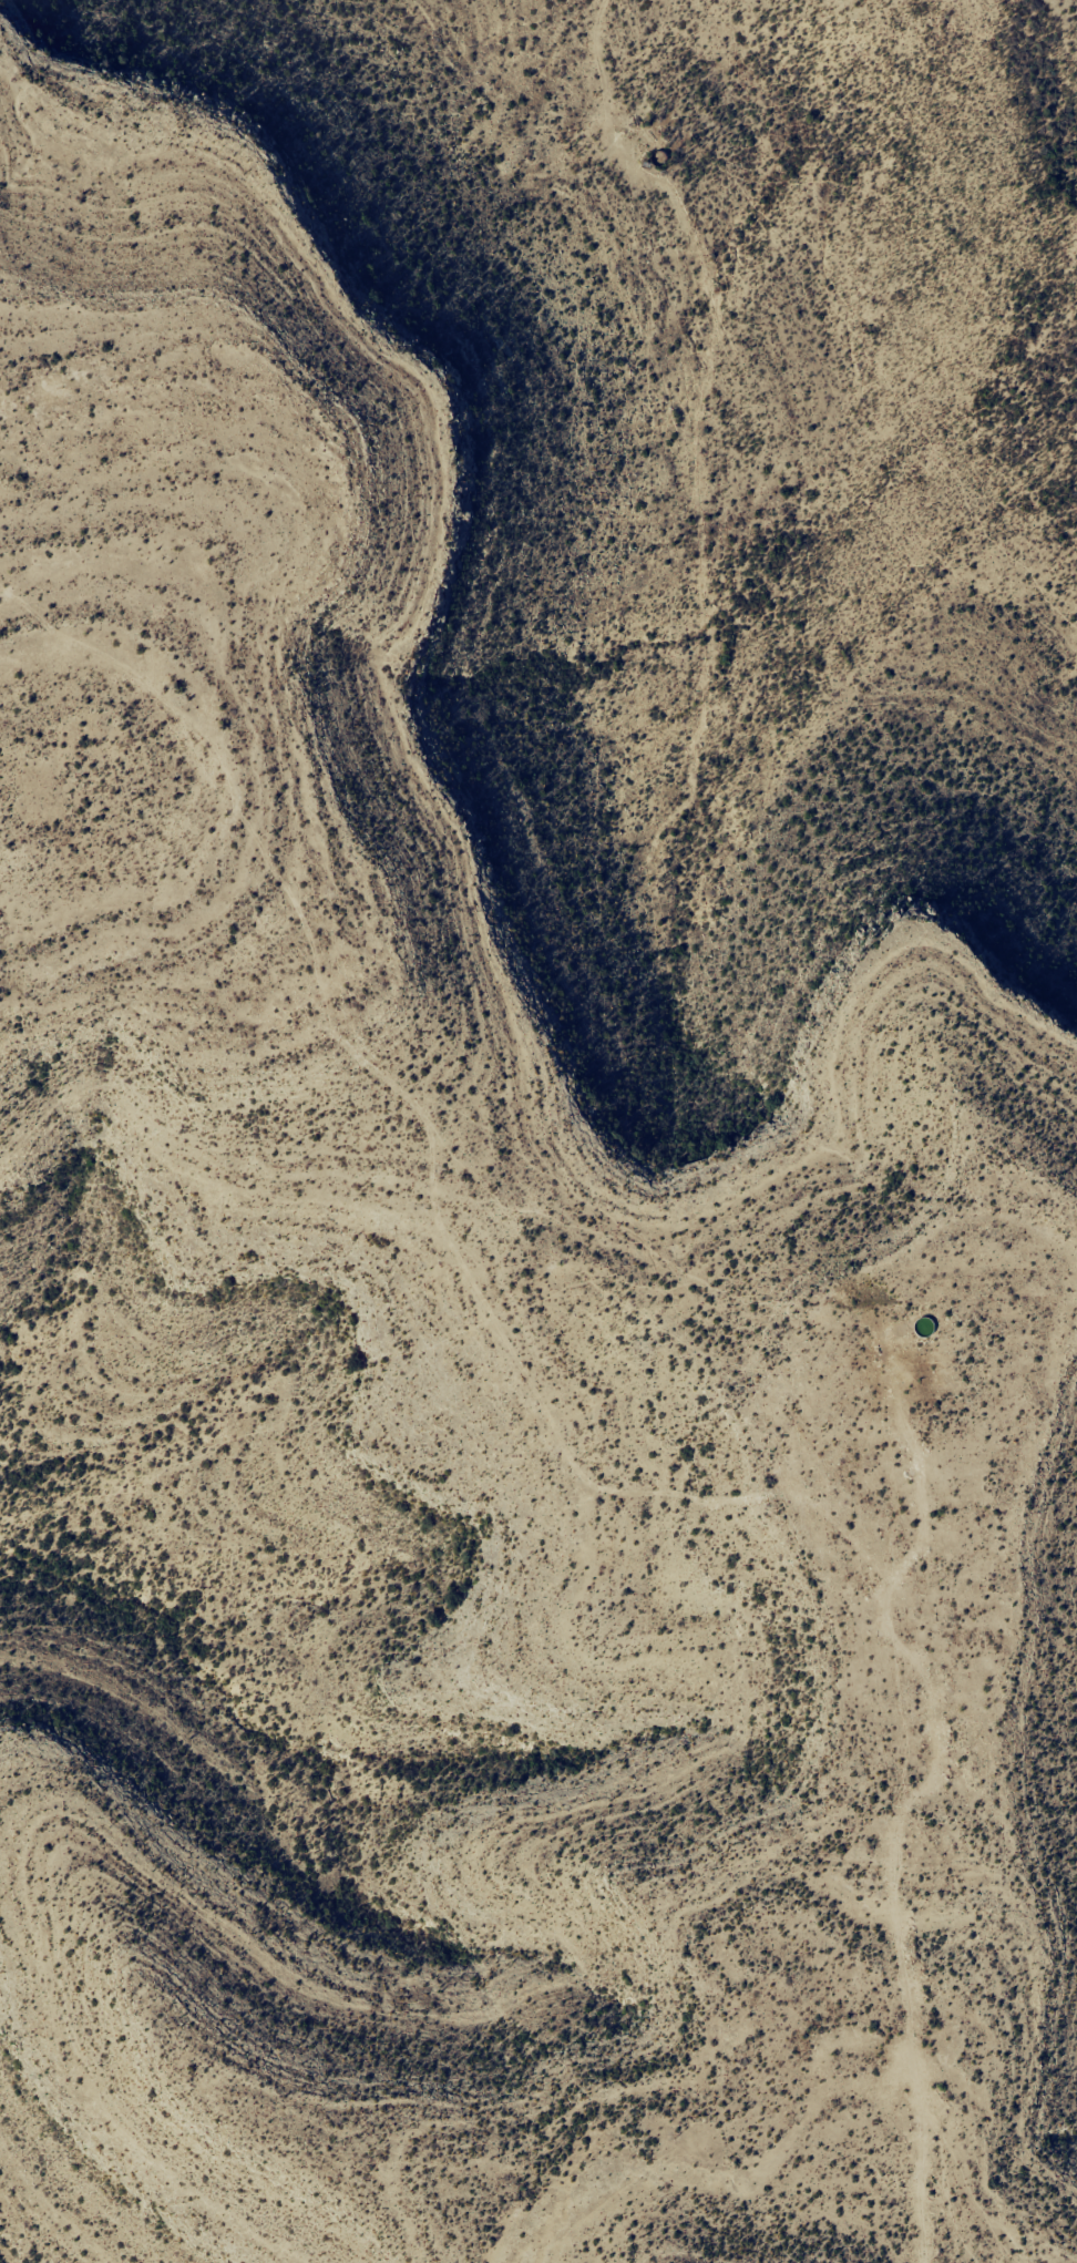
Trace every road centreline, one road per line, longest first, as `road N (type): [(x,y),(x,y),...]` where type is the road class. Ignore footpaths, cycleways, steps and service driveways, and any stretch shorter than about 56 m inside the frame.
road 1 (track): [(653,165),(625,115),(632,0)]

